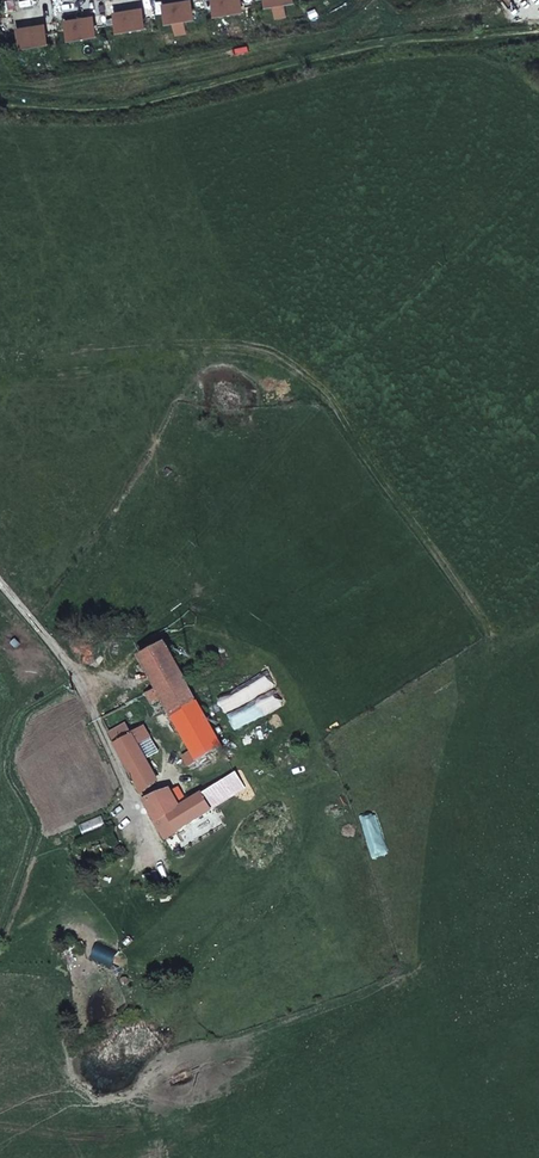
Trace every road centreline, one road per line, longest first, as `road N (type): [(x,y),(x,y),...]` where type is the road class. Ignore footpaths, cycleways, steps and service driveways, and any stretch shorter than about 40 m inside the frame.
road 1 (track): [(0,100),(113,110),(408,39),(538,34)]

